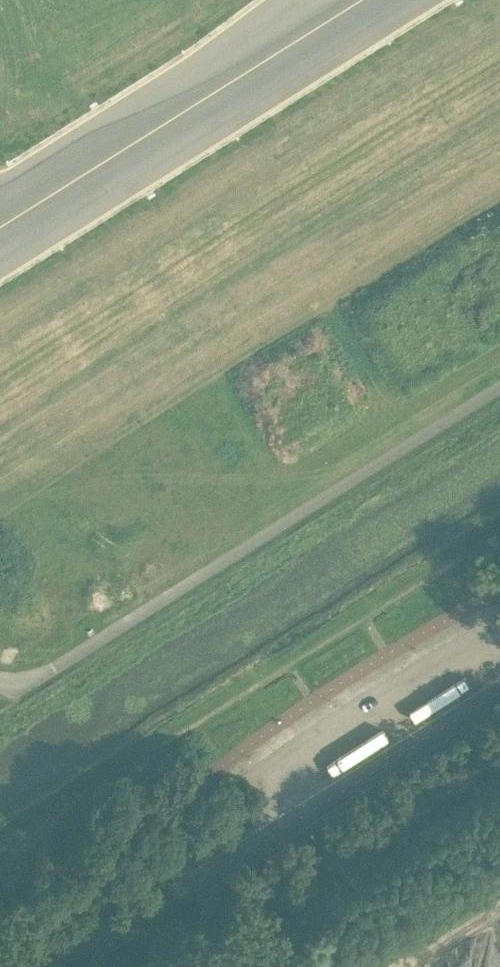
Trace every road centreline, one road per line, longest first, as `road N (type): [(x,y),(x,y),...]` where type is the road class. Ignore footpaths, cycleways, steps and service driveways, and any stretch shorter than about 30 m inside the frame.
road 1 (unclassified): [(499,694),(65,966)]

